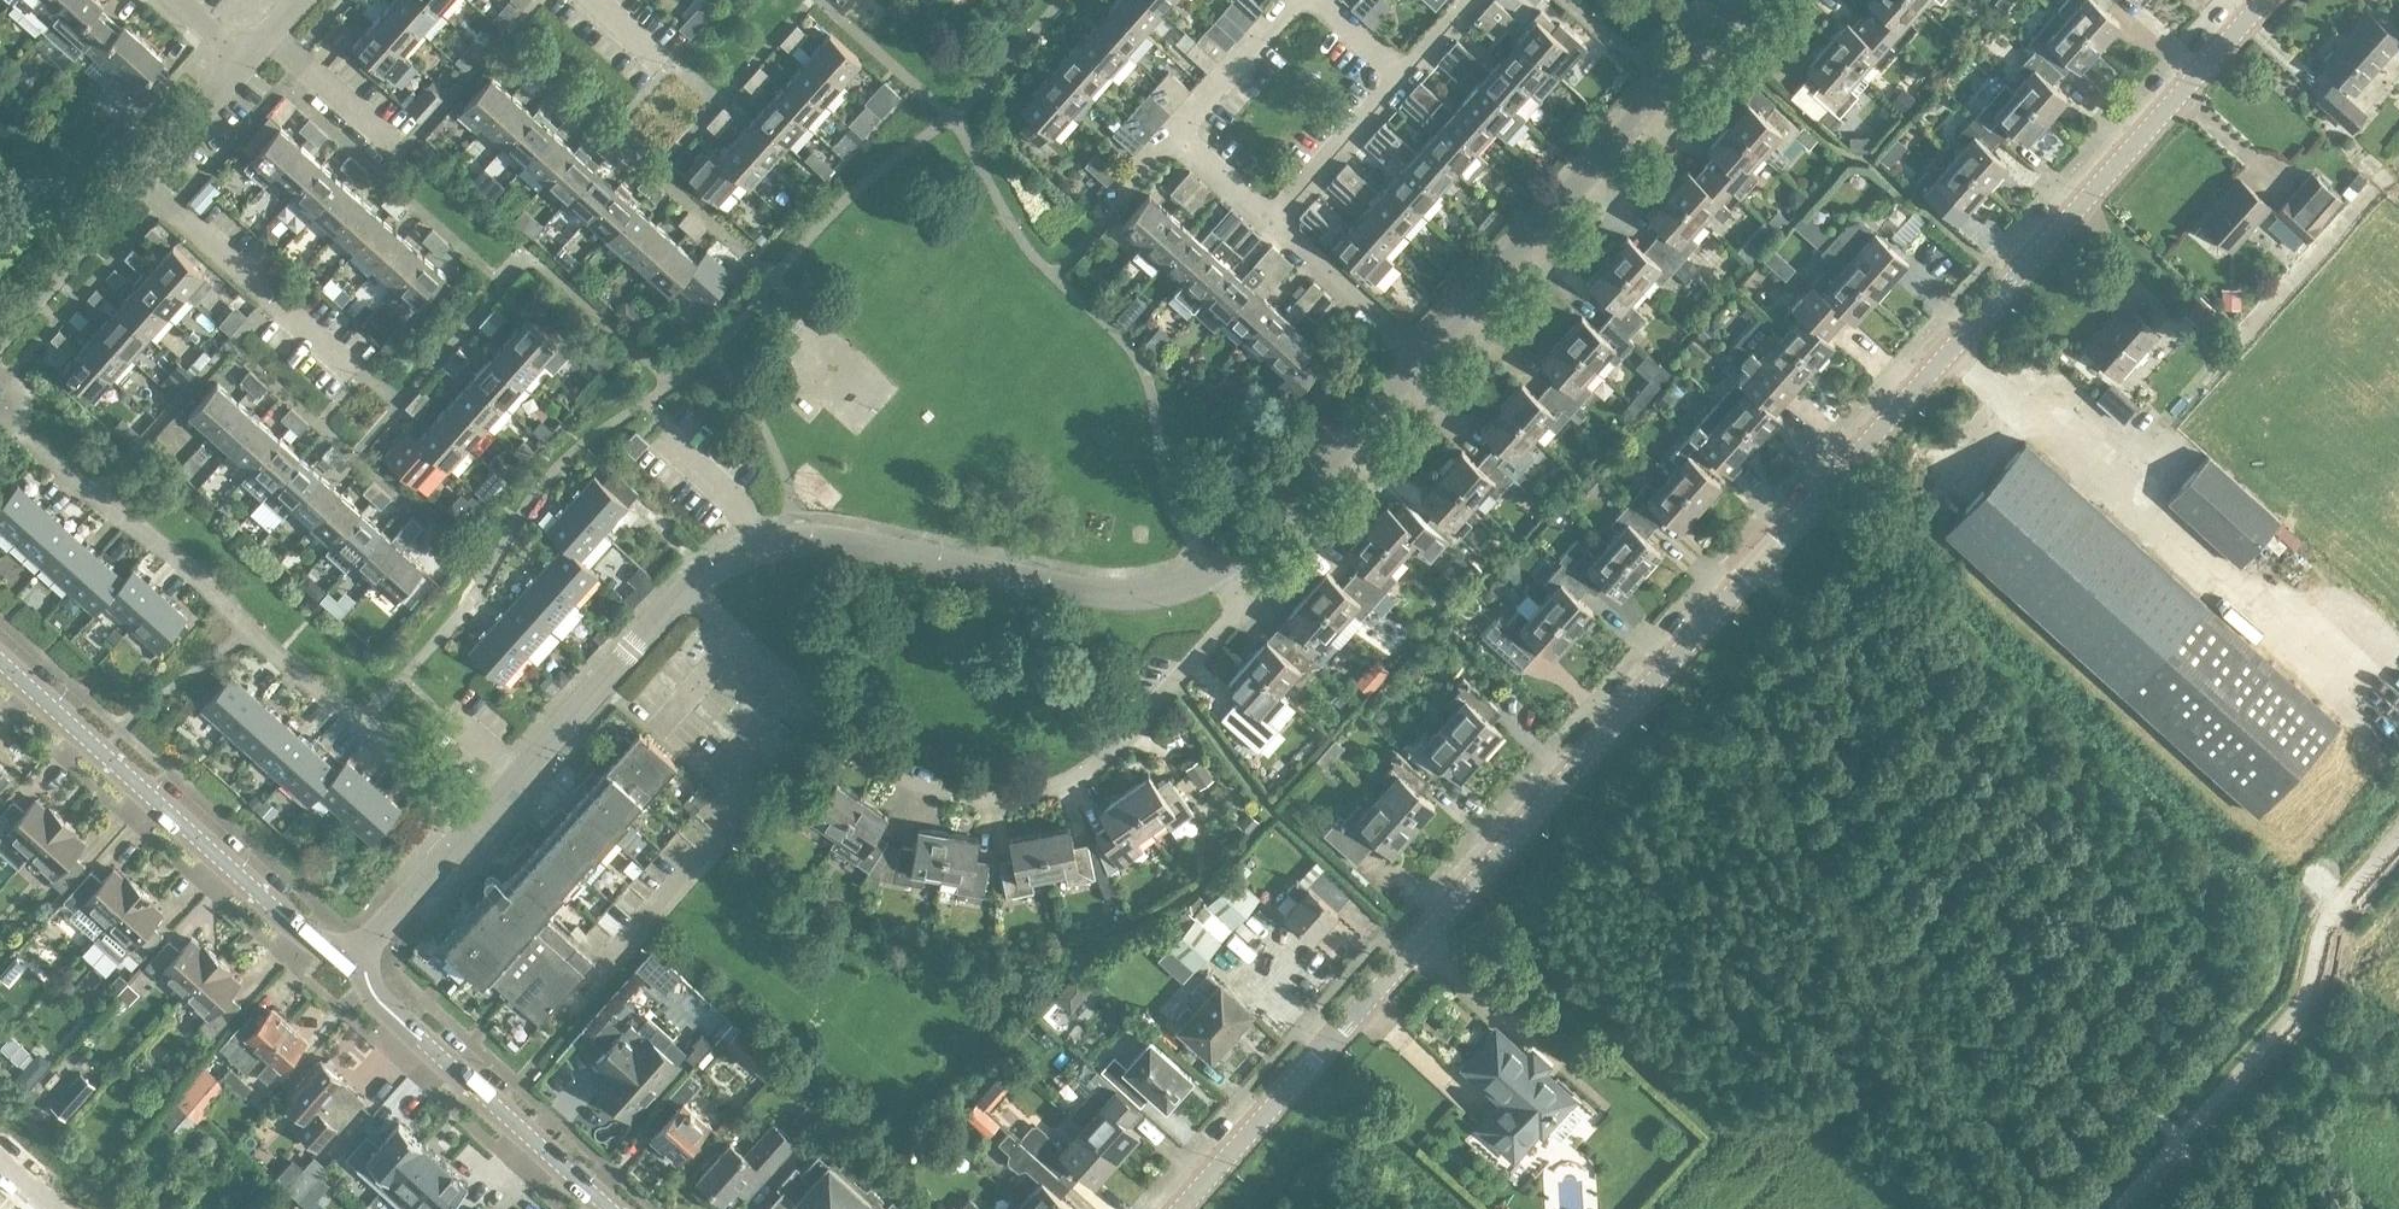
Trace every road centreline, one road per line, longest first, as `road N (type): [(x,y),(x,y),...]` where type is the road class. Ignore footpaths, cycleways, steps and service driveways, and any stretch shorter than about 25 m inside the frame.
road 1 (tertiary): [(1183,1208),(2263,0)]
road 2 (residential): [(686,588),(887,768),(940,791),(1001,798),(1081,774),(1113,749),(1248,599),(1214,569)]
road 3 (residential): [(686,588),(745,549),(807,536),(1098,593),(1187,583),(1214,569)]
road 4 (residential): [(360,952),(686,588)]
road 5 (residential): [(1422,355),(1742,0)]
road 6 (tertiary): [(360,952),(318,940),(280,912),(0,658)]
road 7 (unclassified): [(2130,1208),(2304,1014),(2329,930),(2398,850)]
road 8 (tertiary): [(613,1208),(376,996),(360,952)]
road 9 (residential): [(1214,569),(1422,355)]
road 10 (residential): [(348,367),(141,177)]
road 11 (residential): [(0,335),(141,177)]
road 12 (residential): [(1422,355),(1271,224)]
road 13 (residential): [(1271,224),(1398,75)]
road 14 (residential): [(1169,133),(1283,0)]
road 15 (residential): [(388,143),(266,36)]
road 16 (residential): [(141,177),(247,57)]
road 17 (residential): [(1271,224),(1169,133)]

